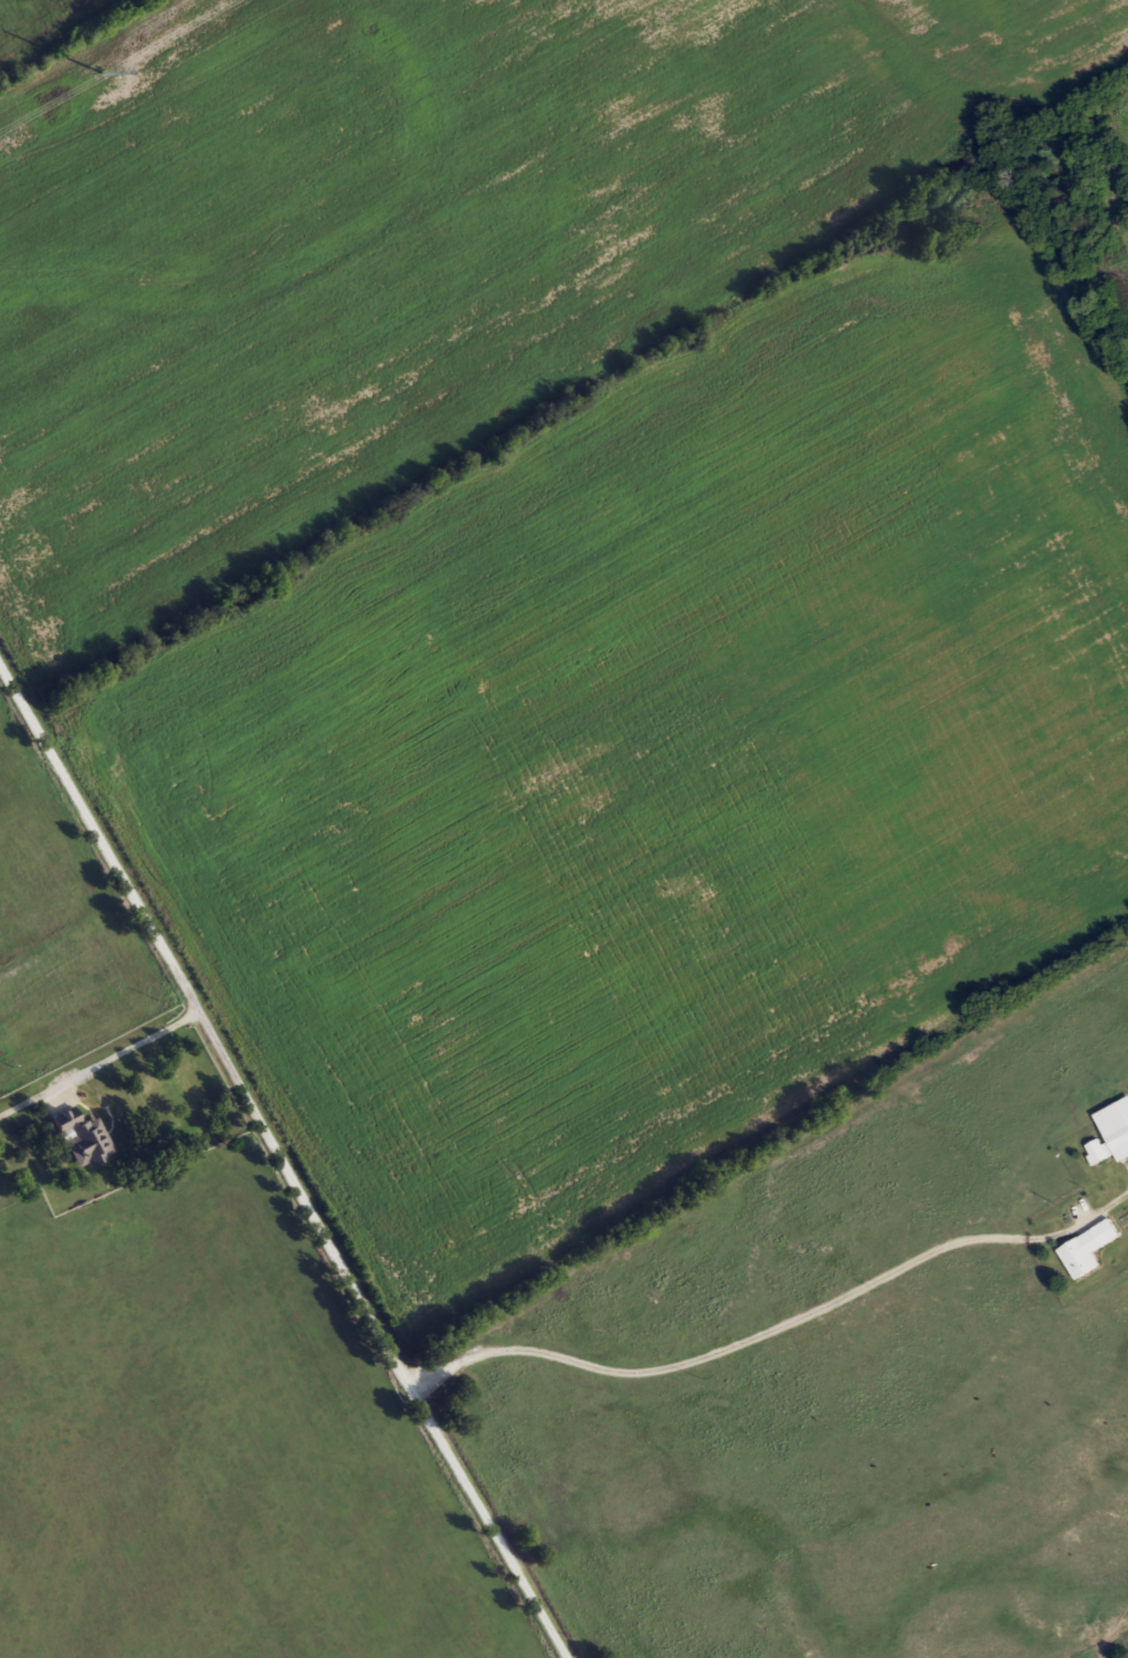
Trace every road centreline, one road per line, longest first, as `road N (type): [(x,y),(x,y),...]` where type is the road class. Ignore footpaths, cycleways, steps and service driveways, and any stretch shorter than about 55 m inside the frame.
road 1 (residential): [(571,1657),(0,661)]
road 2 (residential): [(7,1137),(86,1096),(166,1092),(221,1041)]

